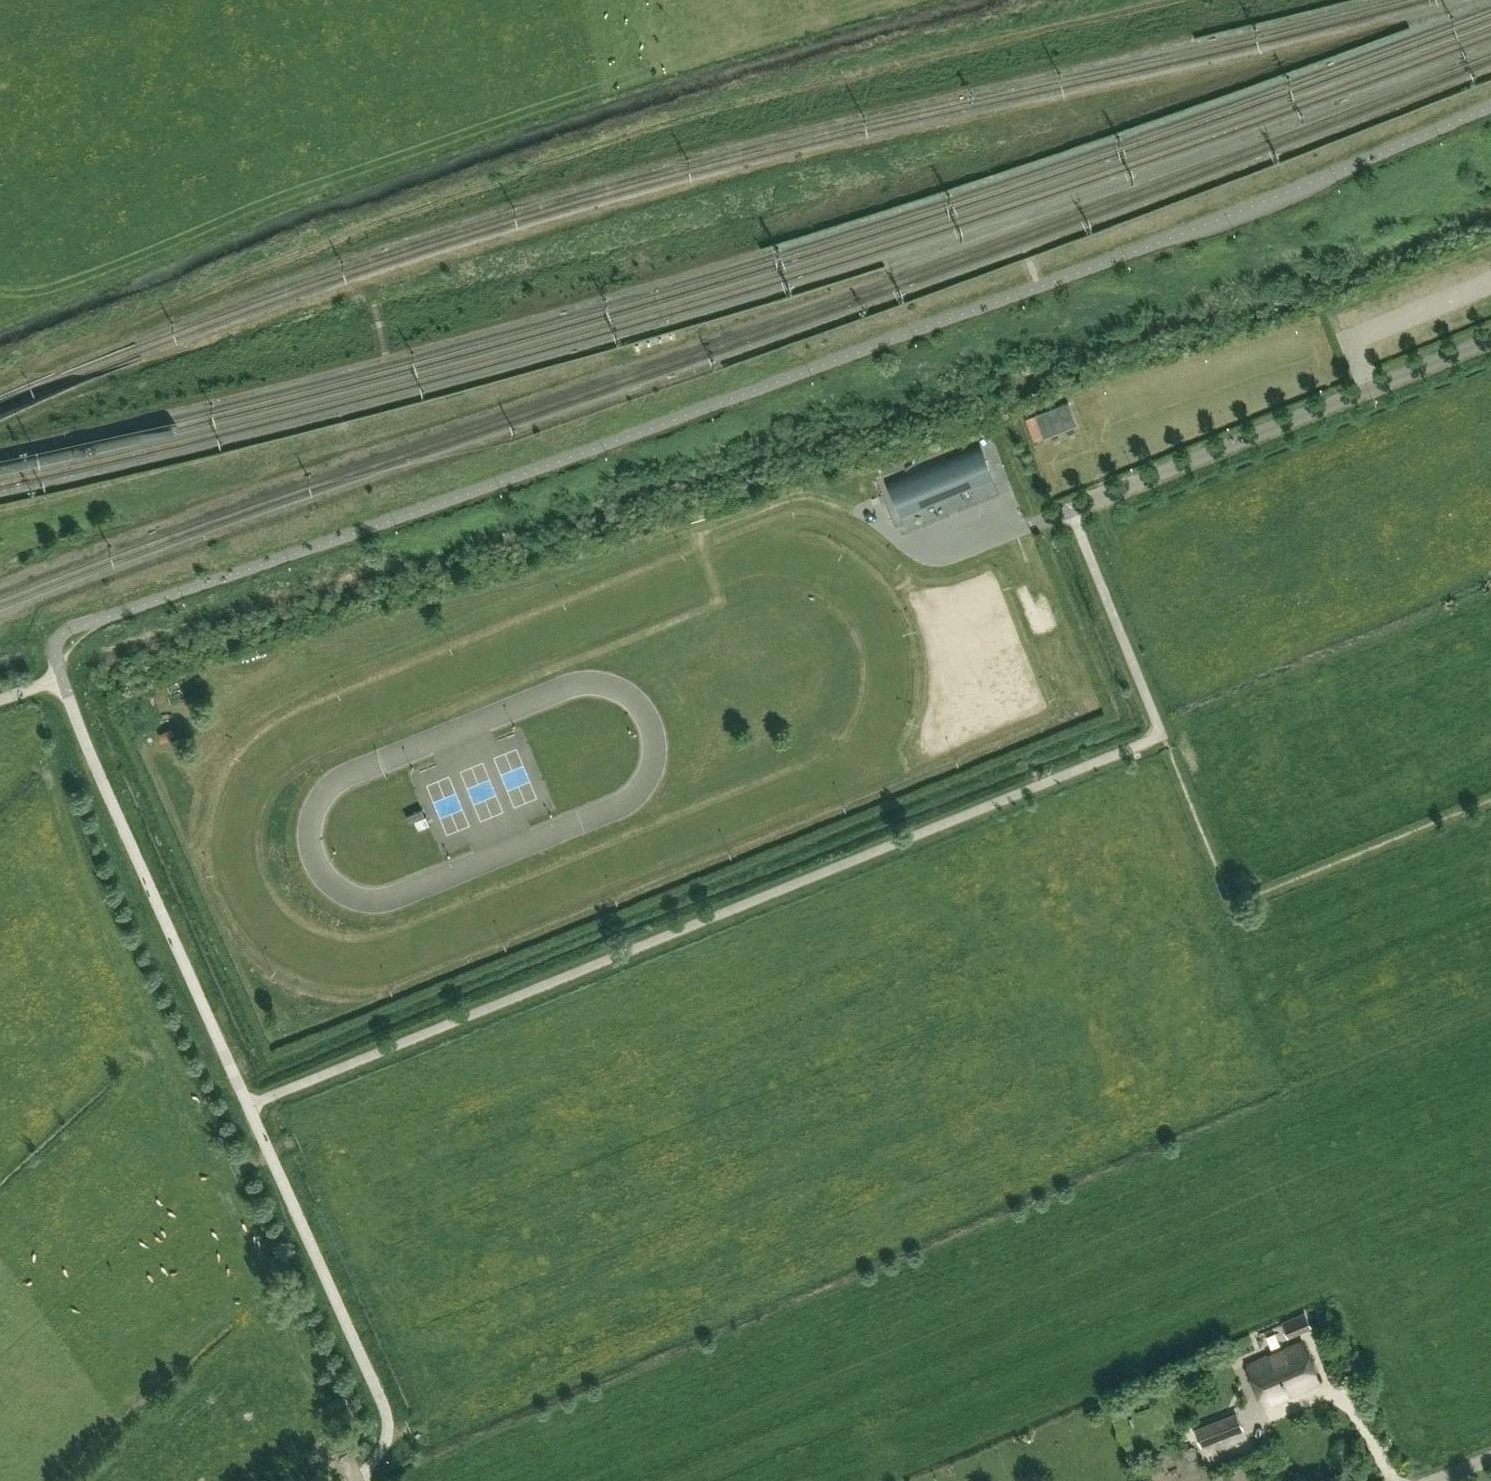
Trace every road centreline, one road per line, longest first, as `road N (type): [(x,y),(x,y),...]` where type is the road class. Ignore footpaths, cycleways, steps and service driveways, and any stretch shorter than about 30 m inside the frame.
road 1 (unclassified): [(1031,525),(1490,339)]

